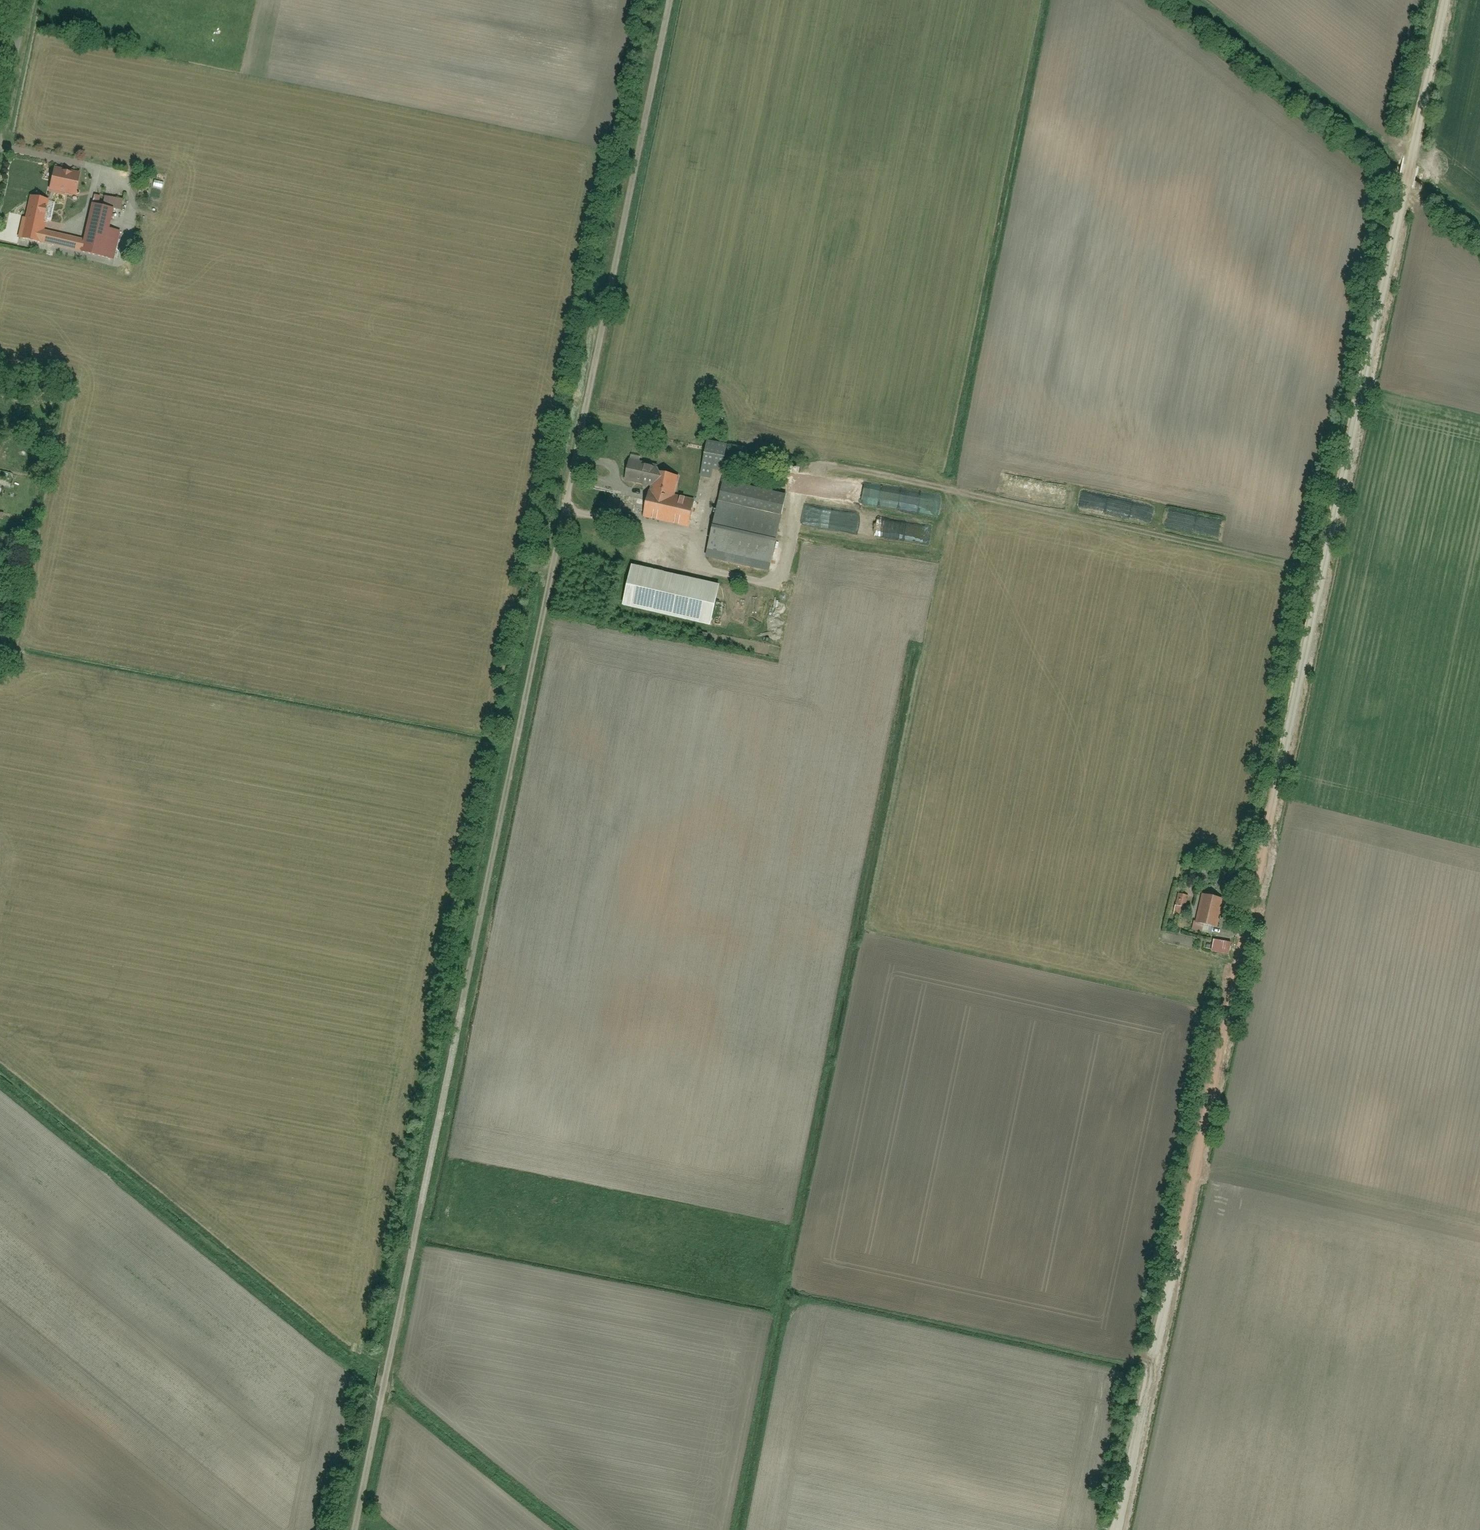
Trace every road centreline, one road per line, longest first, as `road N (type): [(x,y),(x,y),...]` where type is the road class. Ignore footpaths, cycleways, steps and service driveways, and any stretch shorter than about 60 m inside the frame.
road 1 (unclassified): [(1446,0),(1118,1529)]
road 2 (unclassified): [(356,1529),(673,0)]
road 3 (unclassified): [(26,0),(0,128)]

